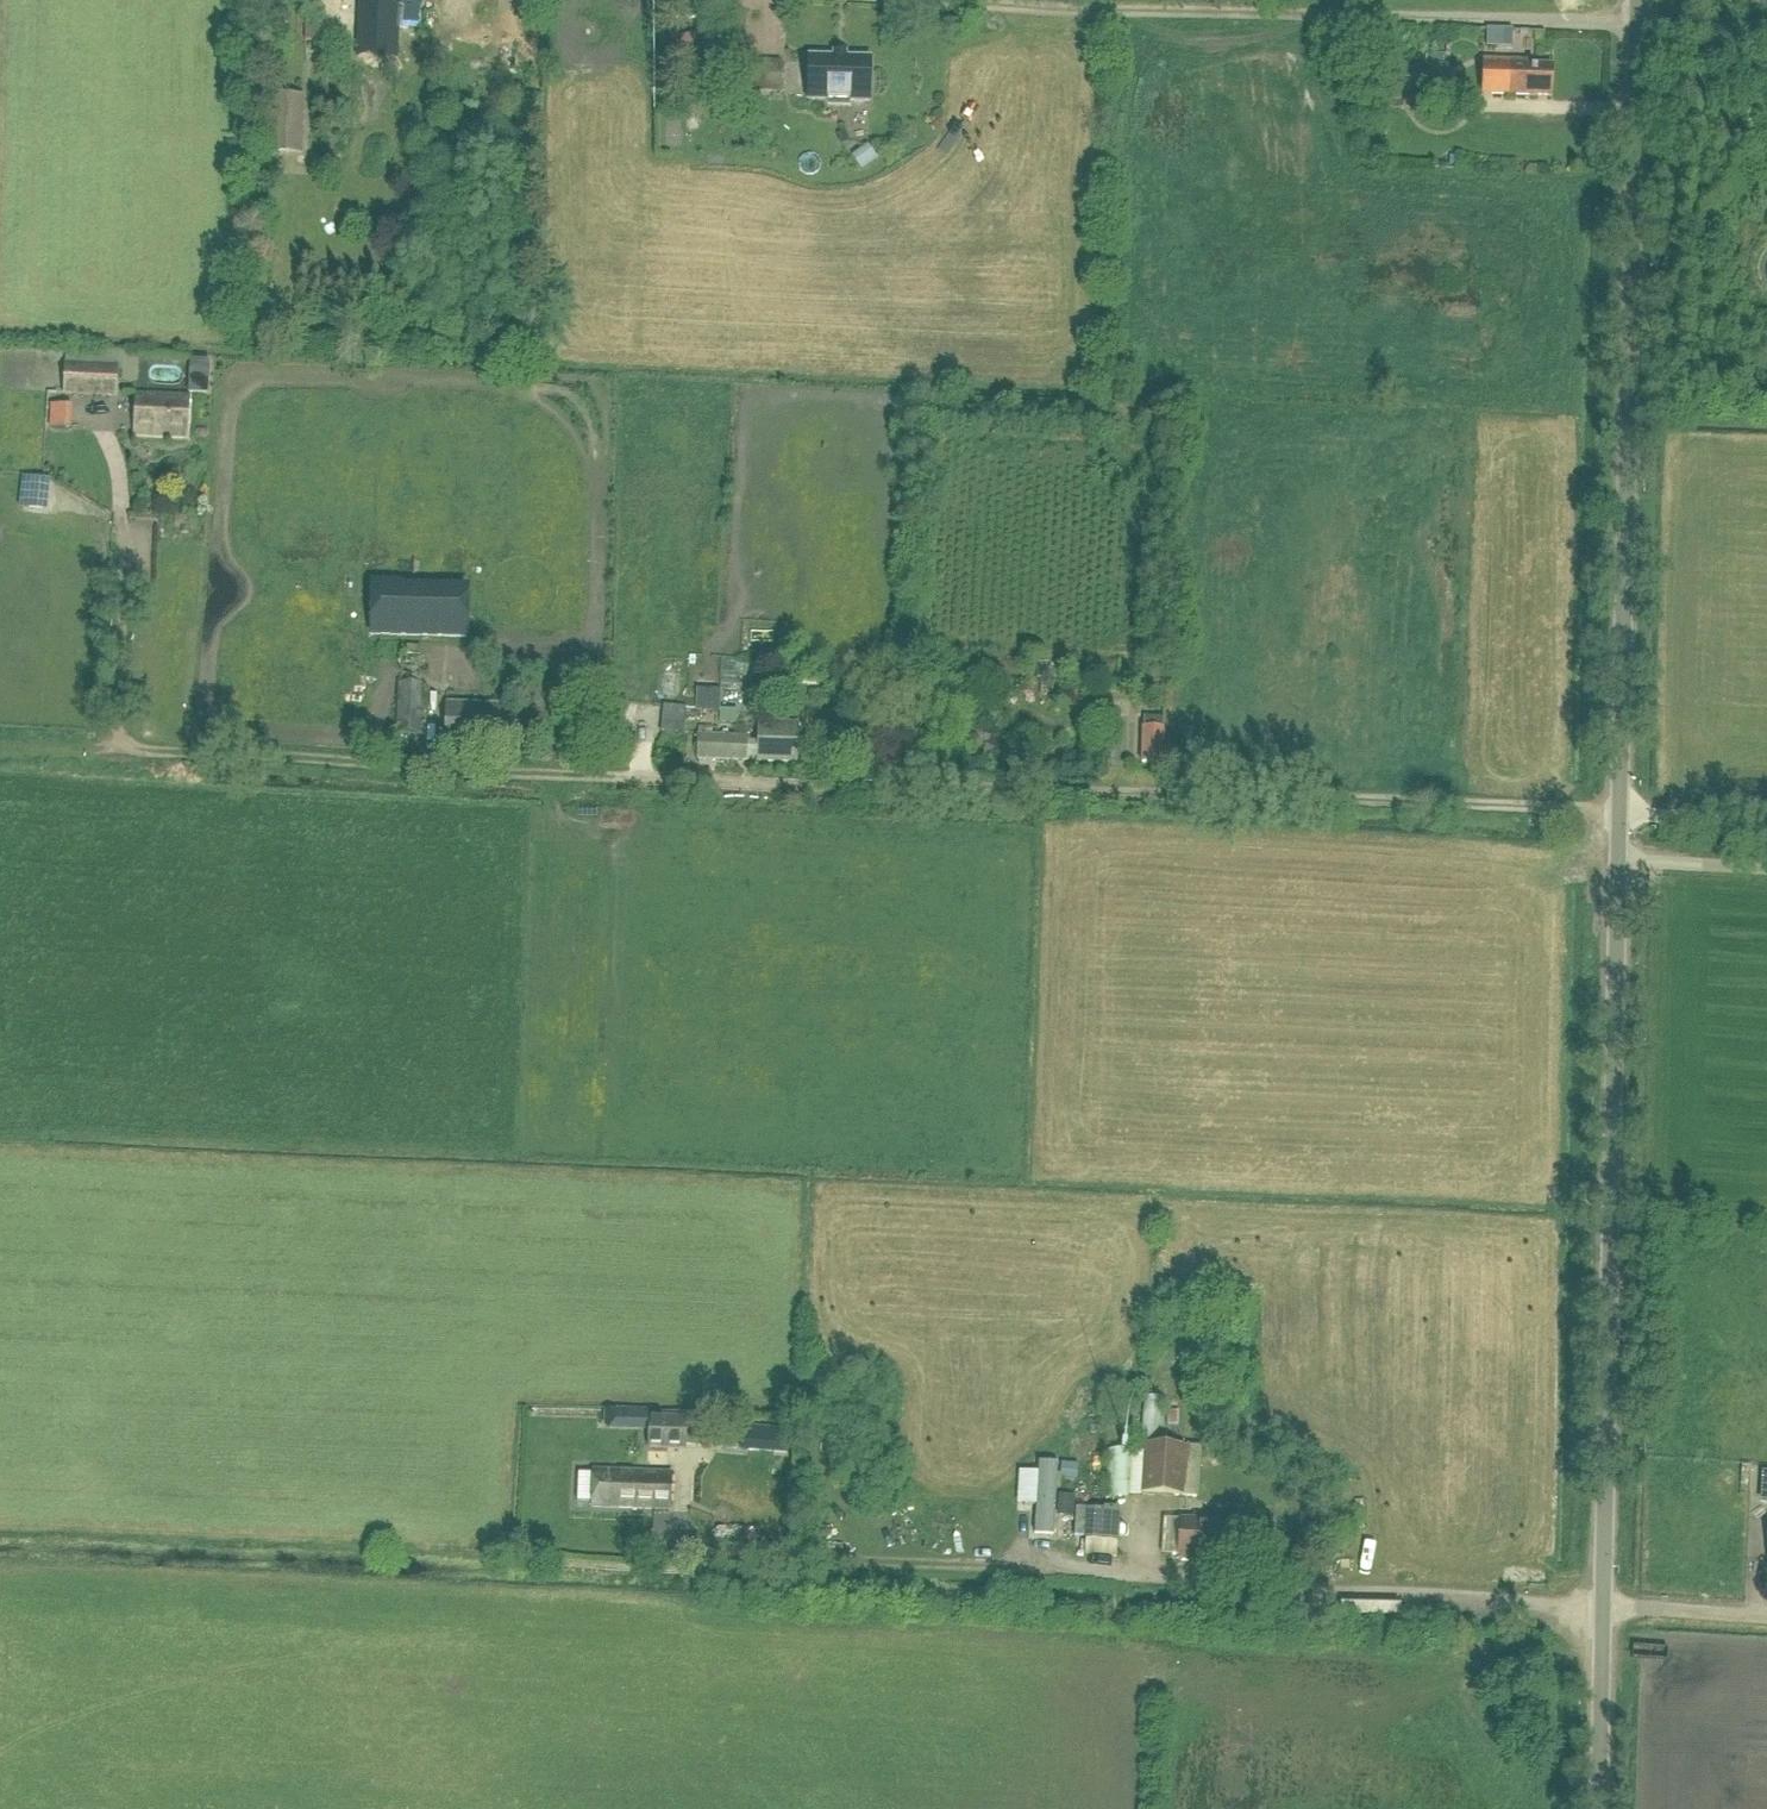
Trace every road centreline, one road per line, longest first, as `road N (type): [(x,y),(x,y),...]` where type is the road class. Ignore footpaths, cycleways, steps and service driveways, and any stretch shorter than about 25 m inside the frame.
road 1 (unclassified): [(1598,1808),(1637,0)]
road 2 (track): [(124,526),(113,752),(1618,812)]
road 3 (track): [(1602,1608),(1369,1600),(1108,1575),(701,1552)]
road 4 (track): [(1766,32),(998,0)]
road 5 (track): [(1602,1608),(1766,1615)]
road 6 (track): [(1766,821),(1618,812)]
road 7 (track): [(1619,863),(1766,870)]

